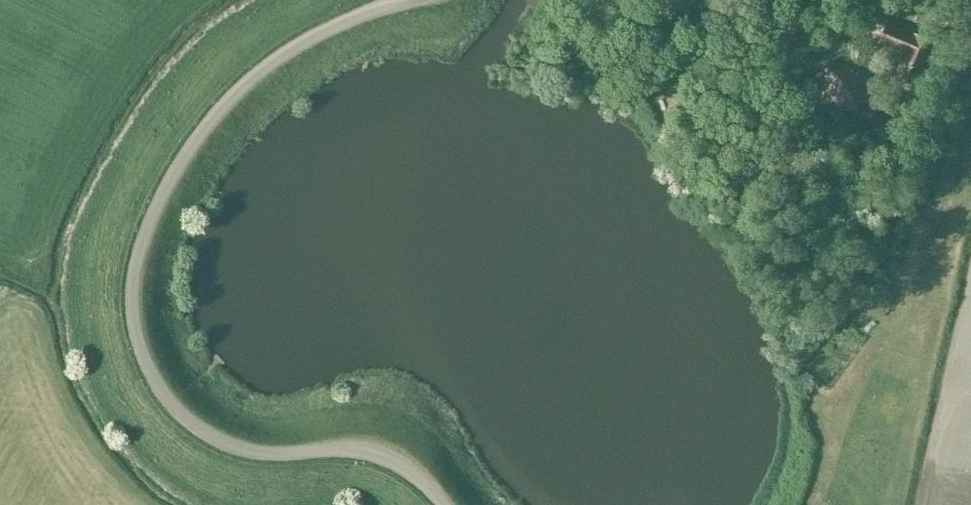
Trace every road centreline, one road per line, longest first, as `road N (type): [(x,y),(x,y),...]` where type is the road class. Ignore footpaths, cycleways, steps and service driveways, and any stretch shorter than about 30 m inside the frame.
road 1 (unclassified): [(445,504),(387,457),(249,450),(211,435),(159,386),(135,313),(151,223),(221,110),(293,49),(394,0)]
road 2 (track): [(766,0),(774,15),(923,3)]

